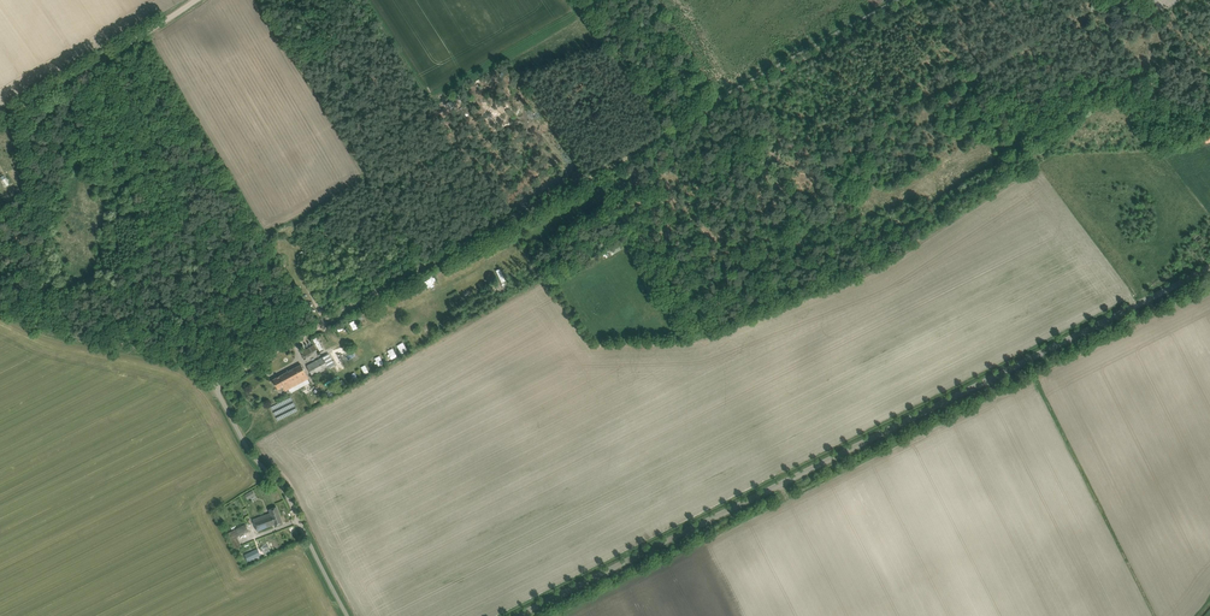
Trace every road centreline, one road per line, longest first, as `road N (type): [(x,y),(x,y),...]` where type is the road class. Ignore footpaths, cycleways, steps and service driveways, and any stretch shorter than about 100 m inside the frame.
road 1 (unclassified): [(517,615),(1209,268)]
road 2 (track): [(324,325),(909,0)]
road 3 (track): [(916,0),(1006,115),(1015,140),(875,243),(757,85)]
road 4 (unclassified): [(348,615),(283,489),(251,454),(215,386),(324,325)]
road 5 (track): [(196,0),(0,120)]

